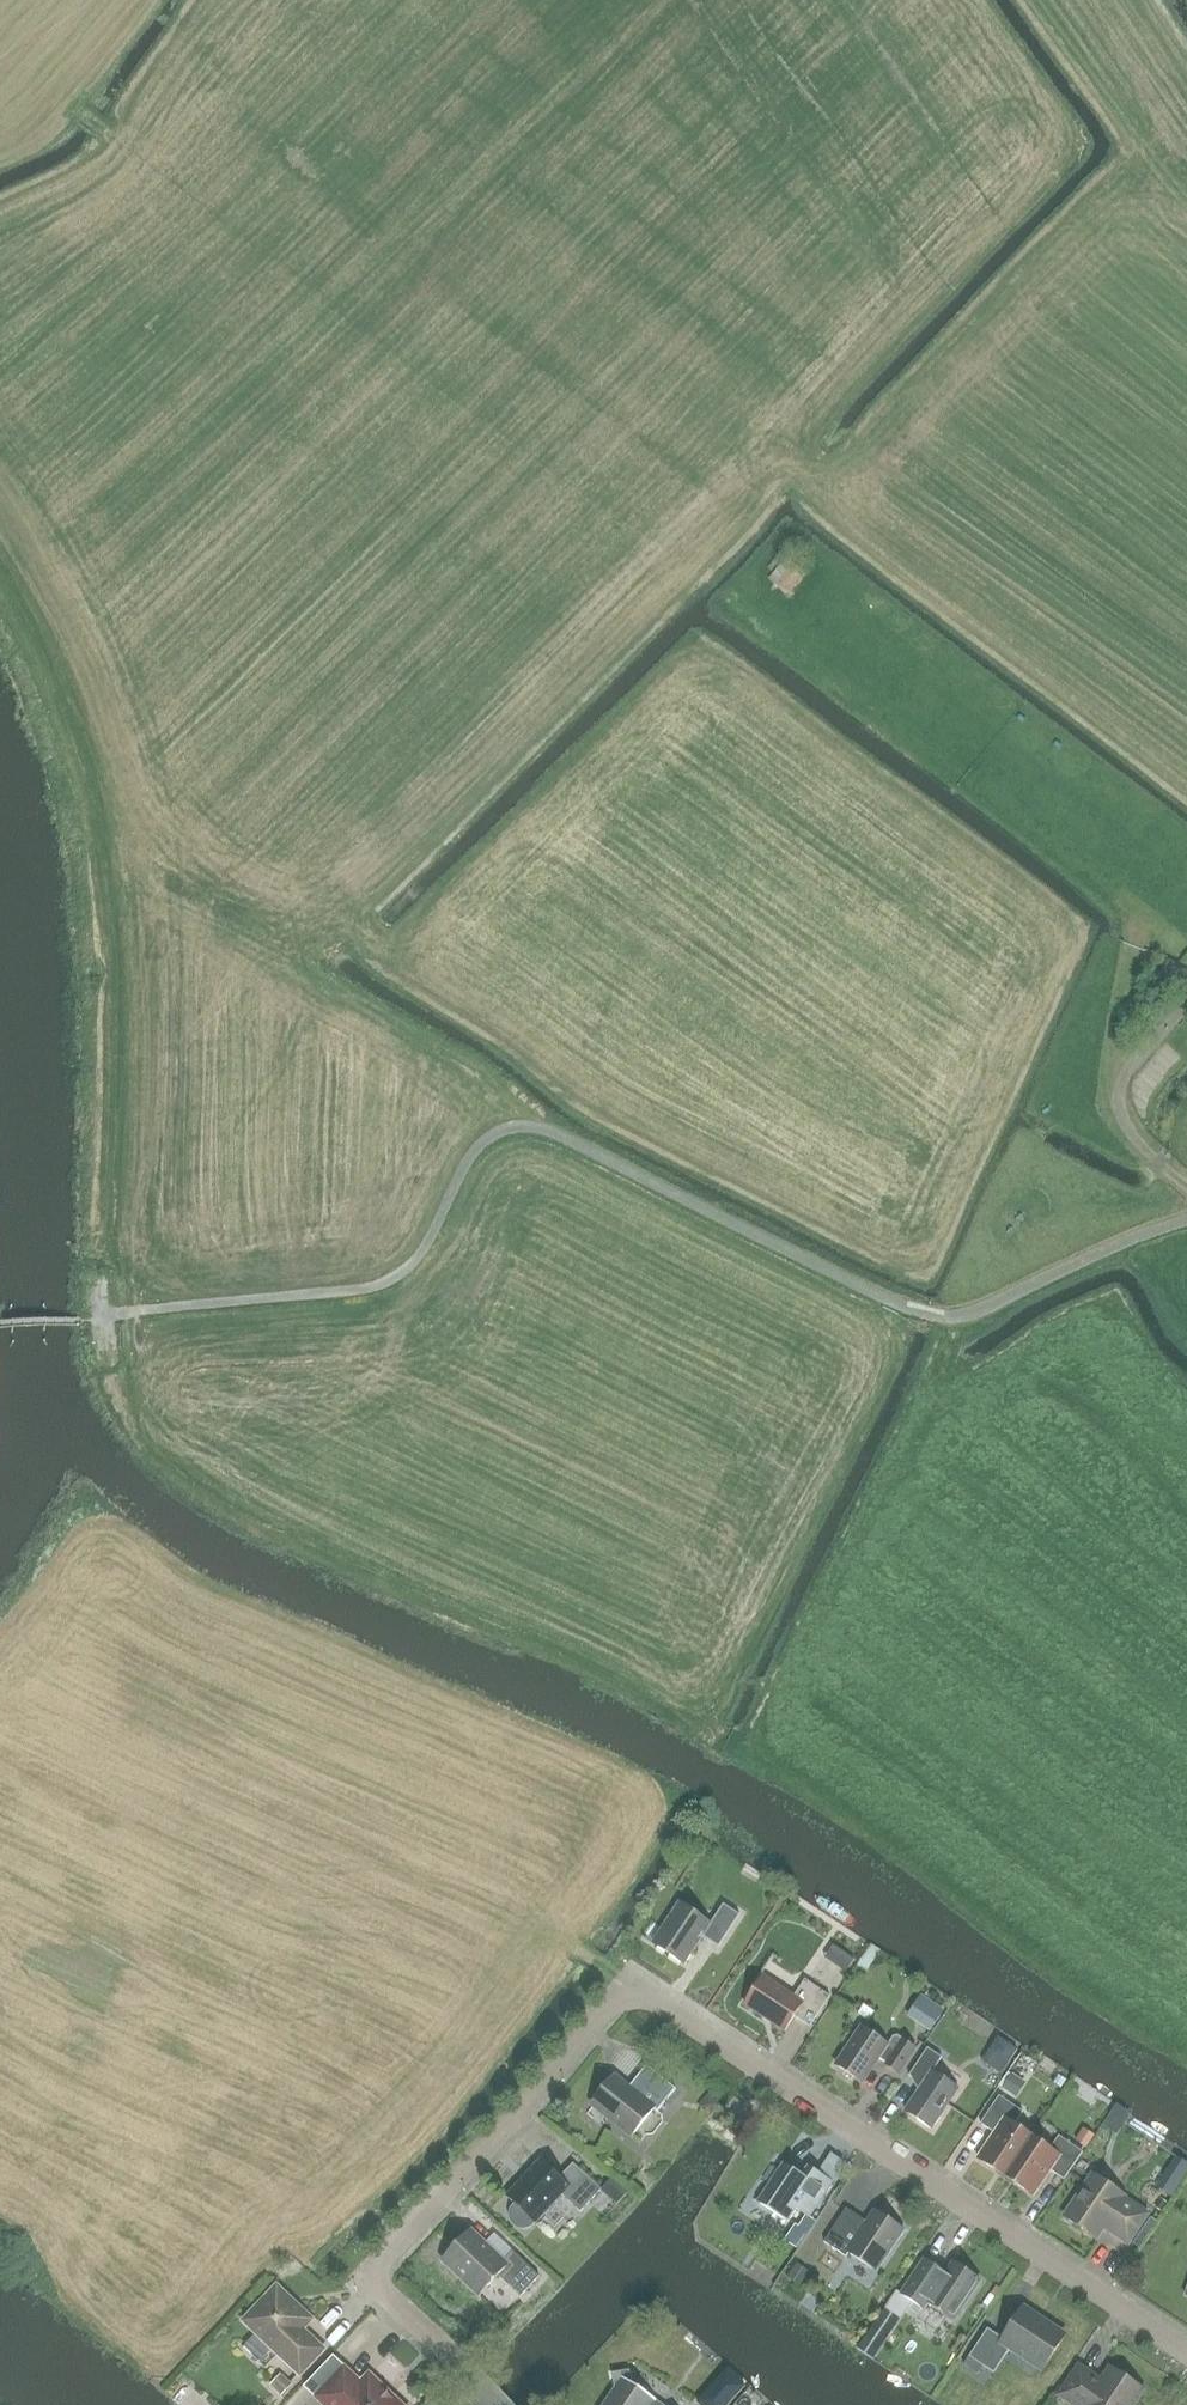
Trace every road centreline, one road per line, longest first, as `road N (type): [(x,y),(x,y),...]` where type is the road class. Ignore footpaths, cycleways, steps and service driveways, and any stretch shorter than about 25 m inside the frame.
road 1 (residential): [(1186,1219),(972,1314),(935,1317),(523,1126),(473,1151),(427,1244),(385,1282),(103,1314)]
road 2 (residential): [(1186,2353),(647,1995)]
road 3 (residential): [(499,2404),(382,2293),(378,2264),(613,2002),(647,1995)]

